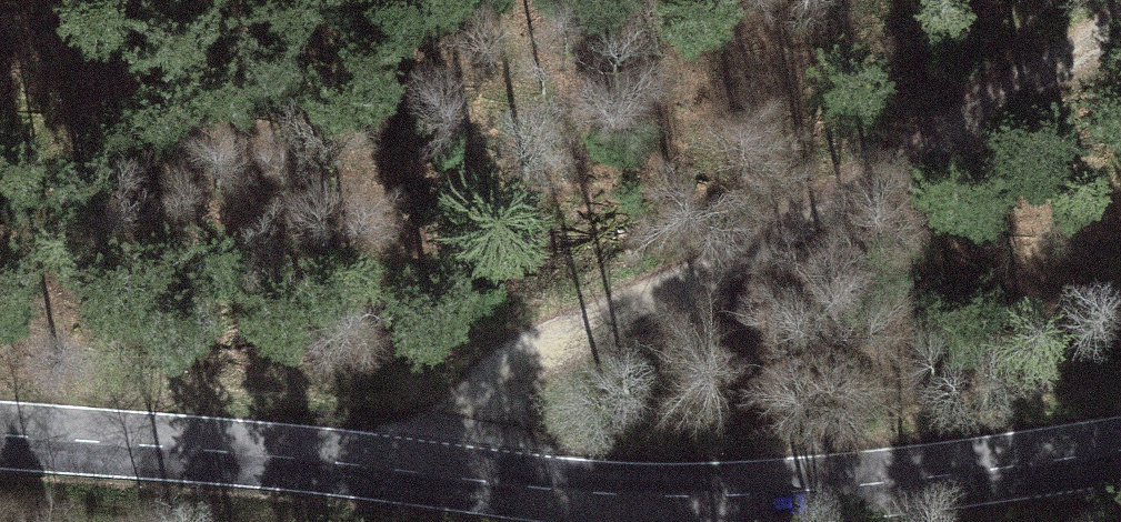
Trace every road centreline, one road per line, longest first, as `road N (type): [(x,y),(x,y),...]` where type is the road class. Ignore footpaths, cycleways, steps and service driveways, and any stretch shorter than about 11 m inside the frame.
road 1 (secondary): [(1120,450),(770,493),(615,496),(0,434)]
road 2 (track): [(894,164),(672,292),(514,370),(443,475)]
road 3 (track): [(1120,19),(975,116)]

